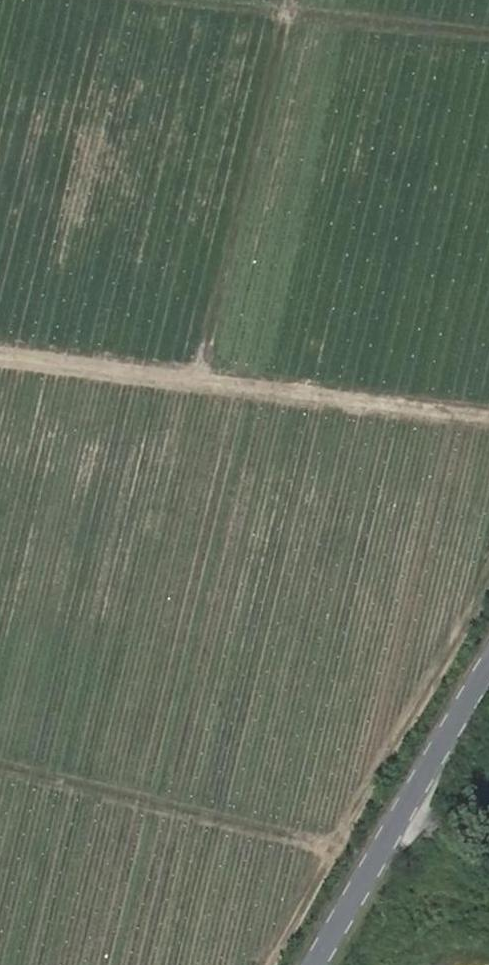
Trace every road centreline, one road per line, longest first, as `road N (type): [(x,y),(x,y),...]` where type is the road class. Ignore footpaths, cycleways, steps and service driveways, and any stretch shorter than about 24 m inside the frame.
road 1 (track): [(0,358),(488,421)]
road 2 (track): [(488,586),(263,964)]
road 3 (track): [(195,384),(288,0)]
road 4 (track): [(0,765),(332,846)]
road 5 (track): [(488,37),(175,0)]
road 6 (tertiary): [(488,695),(331,964)]

